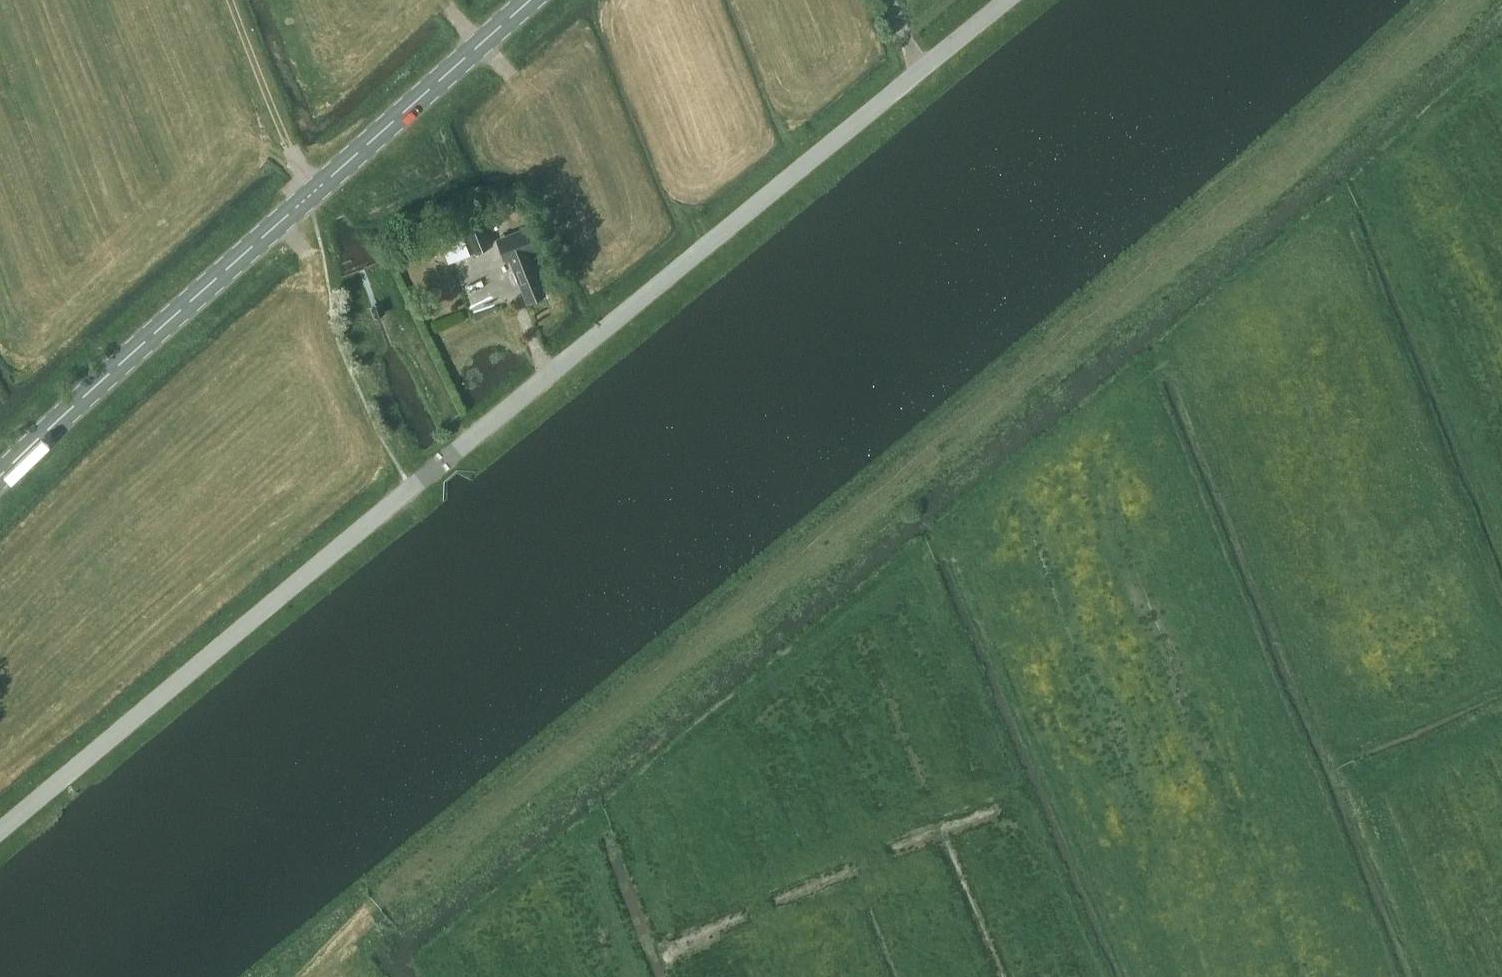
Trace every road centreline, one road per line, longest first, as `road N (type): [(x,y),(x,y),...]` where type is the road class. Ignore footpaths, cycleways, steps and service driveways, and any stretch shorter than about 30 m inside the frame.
road 1 (unclassified): [(0,820),(385,487),(768,200),(1011,0)]
road 2 (tertiary): [(0,472),(534,0)]
road 3 (track): [(307,197),(233,0)]

